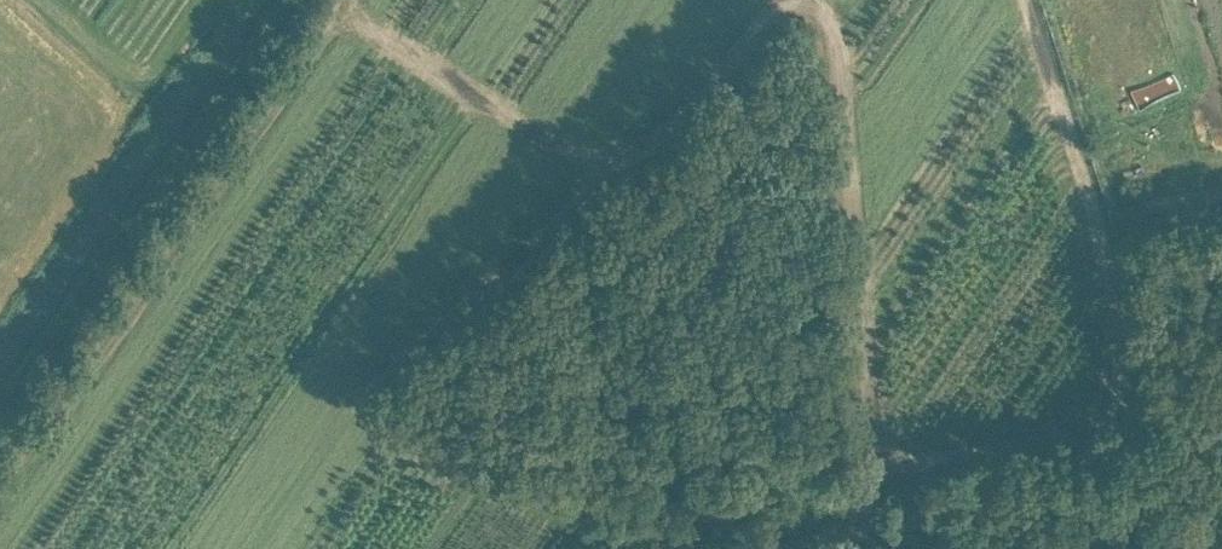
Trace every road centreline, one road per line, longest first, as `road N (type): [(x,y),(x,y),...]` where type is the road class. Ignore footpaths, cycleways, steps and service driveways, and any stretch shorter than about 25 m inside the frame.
road 1 (unclassified): [(790,548),(1221,470)]

